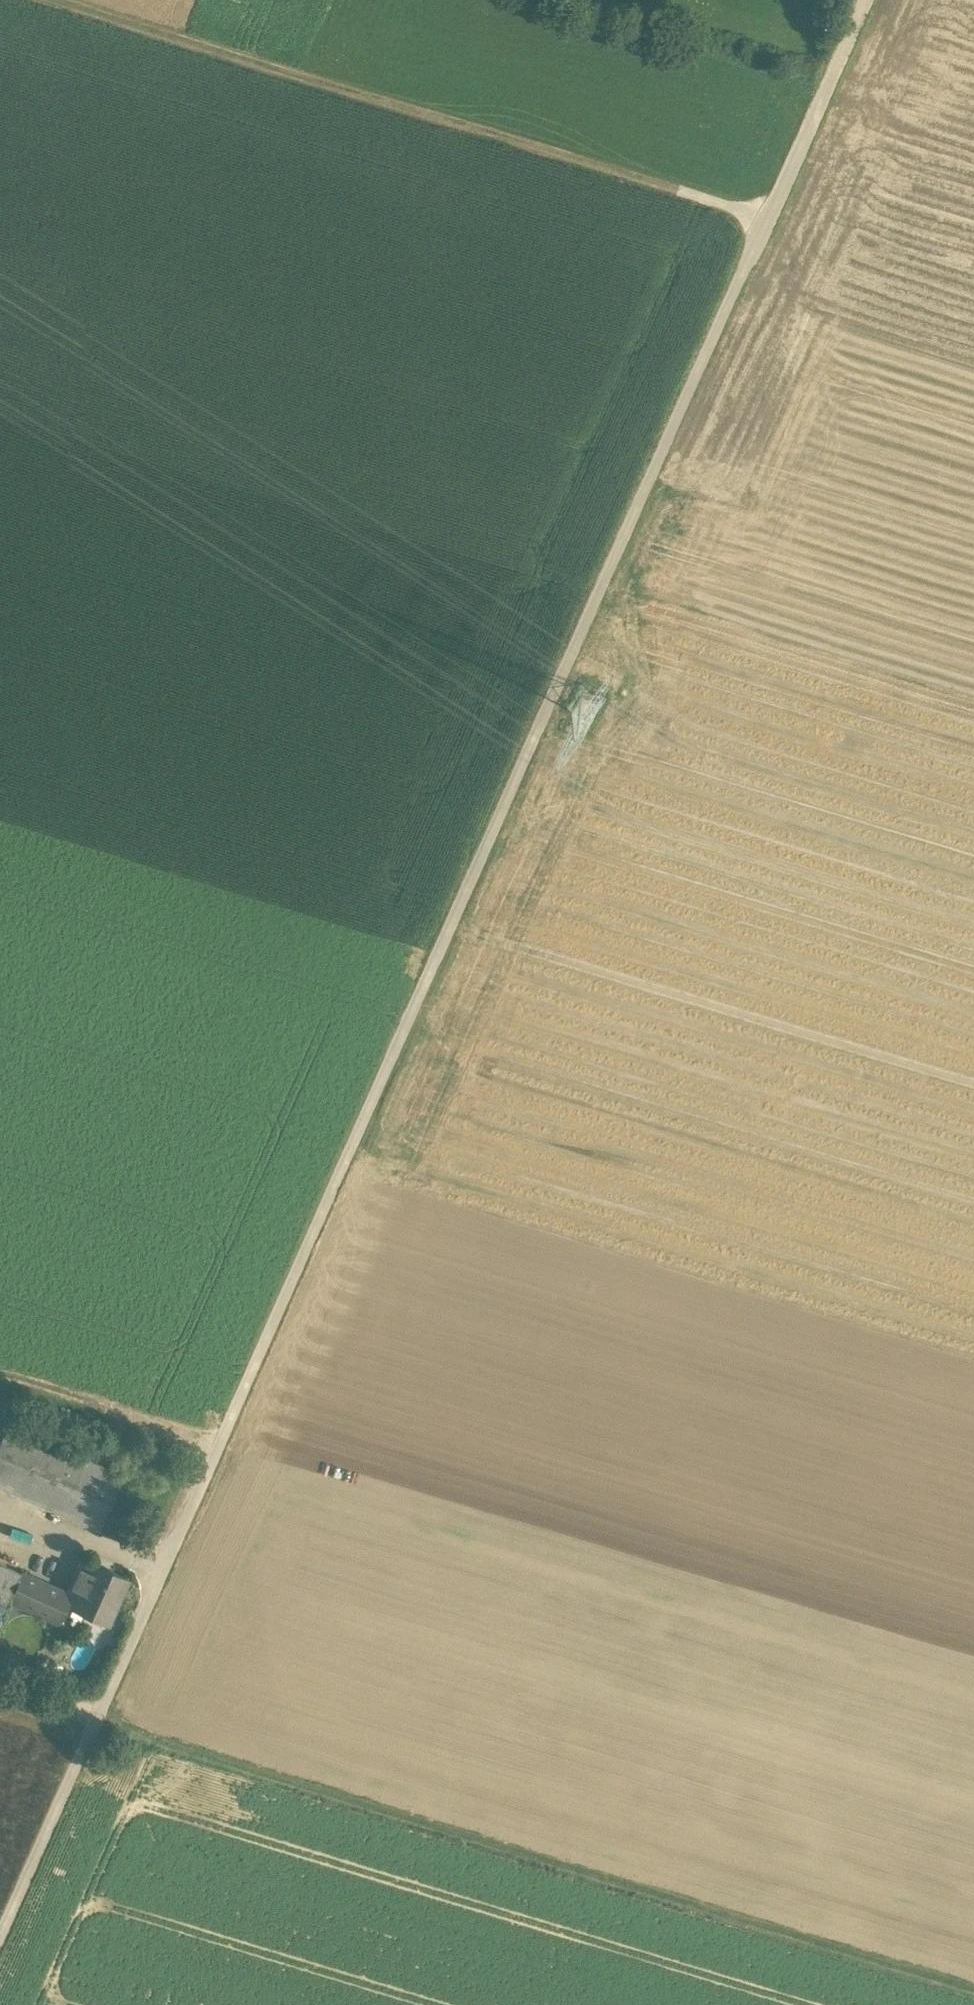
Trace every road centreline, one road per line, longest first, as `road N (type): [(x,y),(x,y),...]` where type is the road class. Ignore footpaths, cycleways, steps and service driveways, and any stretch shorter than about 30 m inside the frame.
road 1 (track): [(0,1936),(868,0)]
road 2 (track): [(92,1725),(973,1996)]
road 3 (track): [(53,0),(768,219)]
road 4 (track): [(158,1576),(7,1511)]

